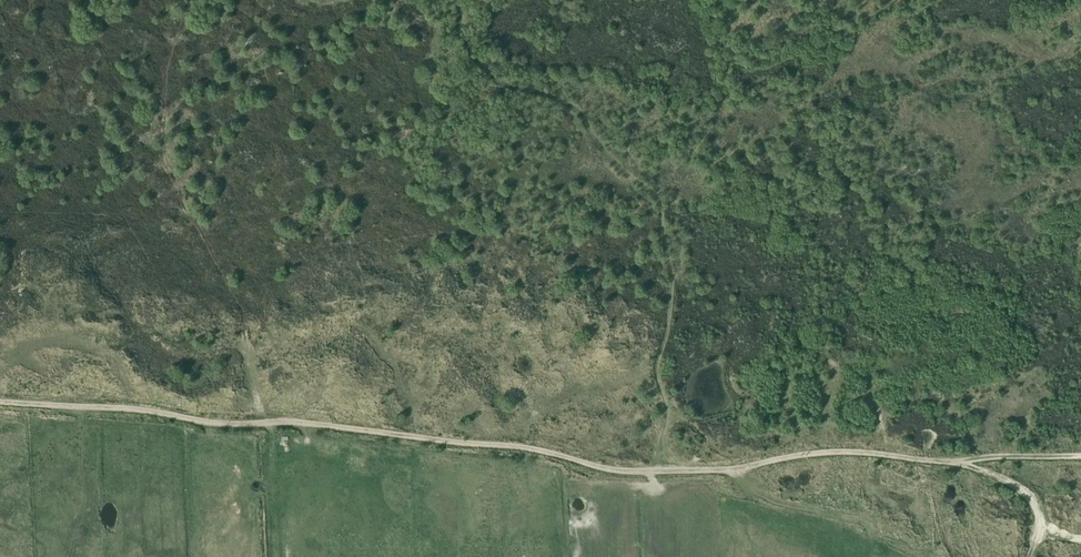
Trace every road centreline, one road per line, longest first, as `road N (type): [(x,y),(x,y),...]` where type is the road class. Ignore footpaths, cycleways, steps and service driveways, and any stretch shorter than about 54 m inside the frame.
road 1 (track): [(0,400),(240,423),(302,421),(661,470)]
road 2 (track): [(456,0),(463,34),(484,66),(505,84),(568,103),(660,203),(671,301),(657,366),(669,413),(661,470)]
road 3 (track): [(661,470),(838,451),(953,461)]
road 4 (track): [(1080,454),(953,461),(1003,477),(1033,501)]
road 5 (track): [(271,421),(281,556)]

